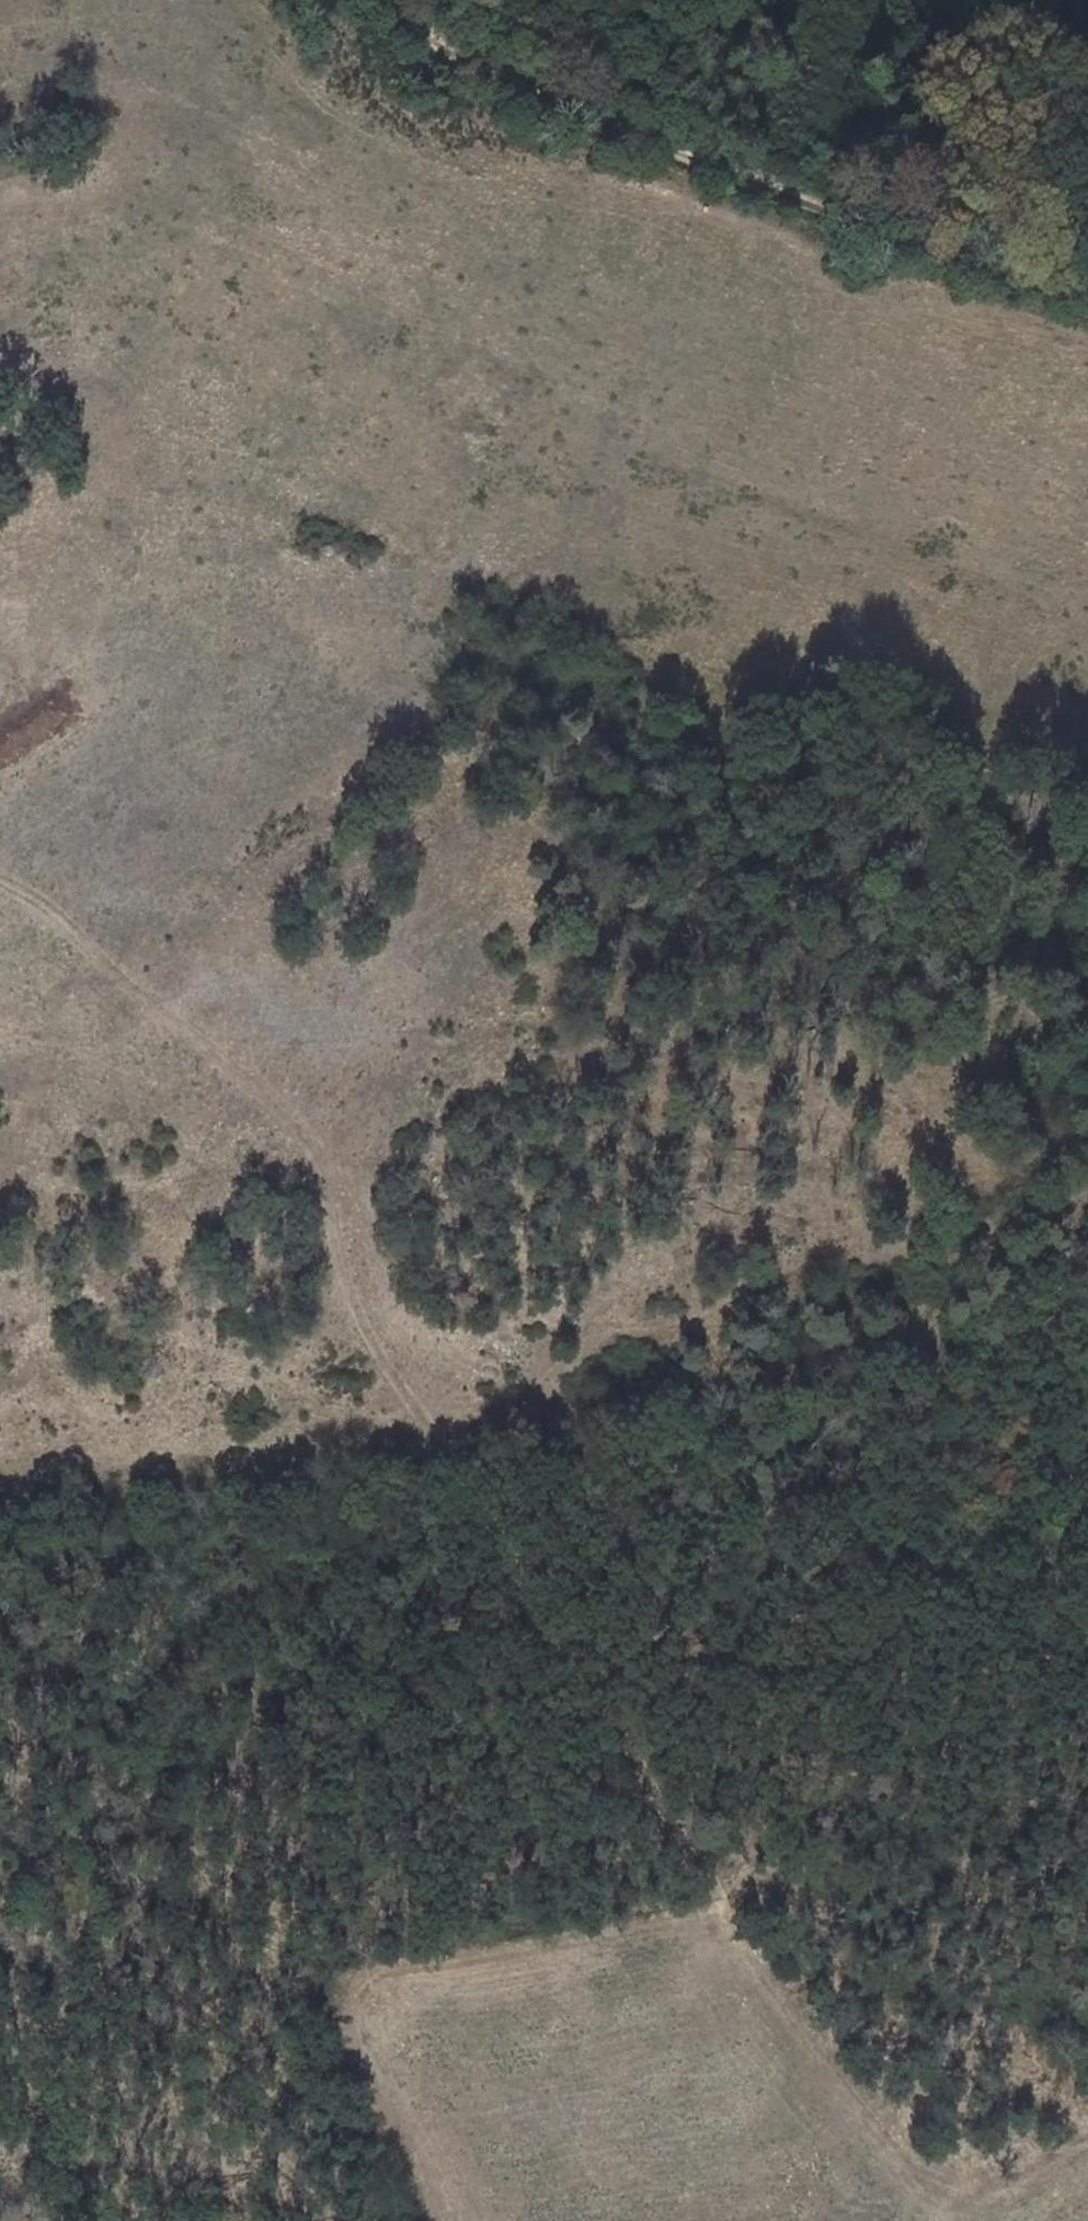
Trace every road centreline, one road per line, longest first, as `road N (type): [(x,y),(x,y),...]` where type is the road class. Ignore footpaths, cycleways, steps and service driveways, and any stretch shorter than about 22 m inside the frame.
road 1 (track): [(0,879),(68,924),(264,1098),(314,1154),(344,1279),(370,1336),(647,1778),(727,1879),(747,1943),(938,2220)]
road 2 (track): [(1087,285),(845,212),(505,67),(414,0)]

